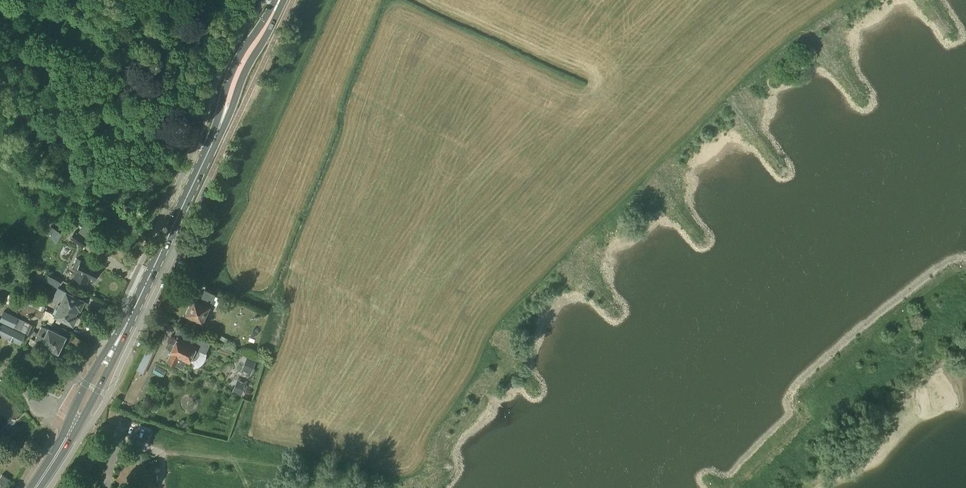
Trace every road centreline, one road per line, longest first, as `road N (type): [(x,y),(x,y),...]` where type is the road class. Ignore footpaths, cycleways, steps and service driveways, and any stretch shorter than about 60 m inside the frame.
road 1 (primary): [(117,346),(220,127)]
road 2 (primary): [(274,13),(231,73),(220,127)]
road 3 (primary): [(220,127),(274,13)]
road 4 (unclassified): [(161,487),(159,453),(79,425)]

